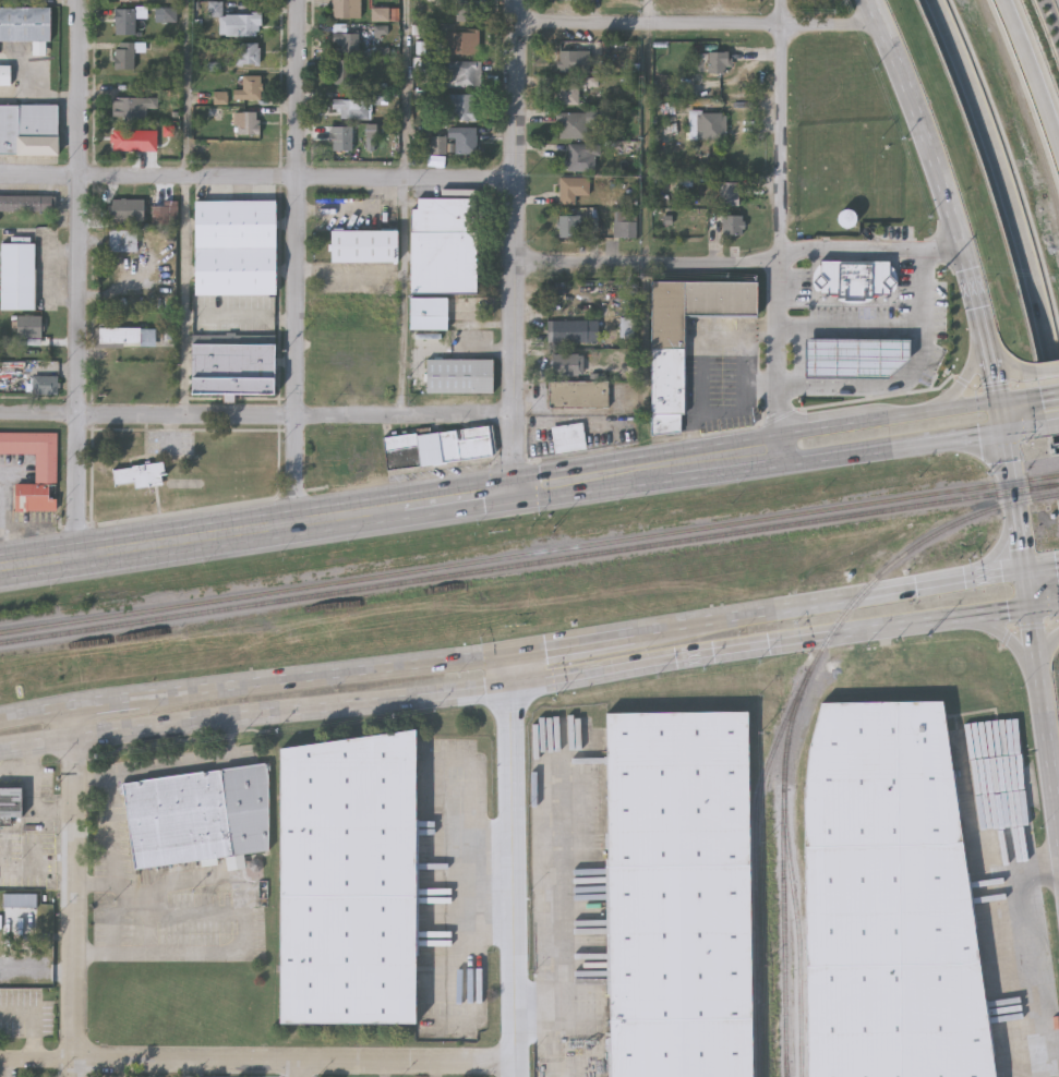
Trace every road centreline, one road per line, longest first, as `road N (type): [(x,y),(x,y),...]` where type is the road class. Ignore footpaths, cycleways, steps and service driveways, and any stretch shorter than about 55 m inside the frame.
road 1 (secondary): [(0,746),(515,685),(1028,608)]
road 2 (residential): [(294,523),(297,0)]
road 3 (residential): [(516,178),(0,174)]
road 4 (residential): [(510,1057),(0,1059)]
road 5 (residential): [(514,491),(517,0)]
road 6 (residential): [(514,418),(81,415)]
road 7 (tertiary): [(515,651),(510,1076)]
road 8 (secondary): [(868,0),(970,264),(995,402)]
road 9 (residential): [(81,415),(82,0)]
road 10 (primary): [(406,507),(0,568)]
road 11 (secondary): [(1023,576),(637,631)]
road 12 (secondary): [(515,651),(142,700)]
road 13 (motorway): [(941,0),(1000,148),(1058,349)]
road 14 (residential): [(73,709),(75,1076)]
road 15 (residential): [(517,25),(879,22)]
road 16 (residential): [(515,262),(782,262)]
road 17 (residential): [(782,262),(784,0)]
road 18 (secondary): [(1028,608),(1058,821)]
road 19 (residential): [(782,262),(813,249),(964,250)]
road 20 (primary): [(695,462),(514,491)]
road 21 (primary): [(1038,396),(888,418)]
road 22 (primary): [(746,455),(781,468),(893,449)]
road 23 (secondary): [(999,433),(1023,576)]
road 24 (residential): [(80,556),(81,415)]
road 25 (motorway): [(1058,130),(1009,0)]
road 26 (secondary): [(637,631),(515,651)]

